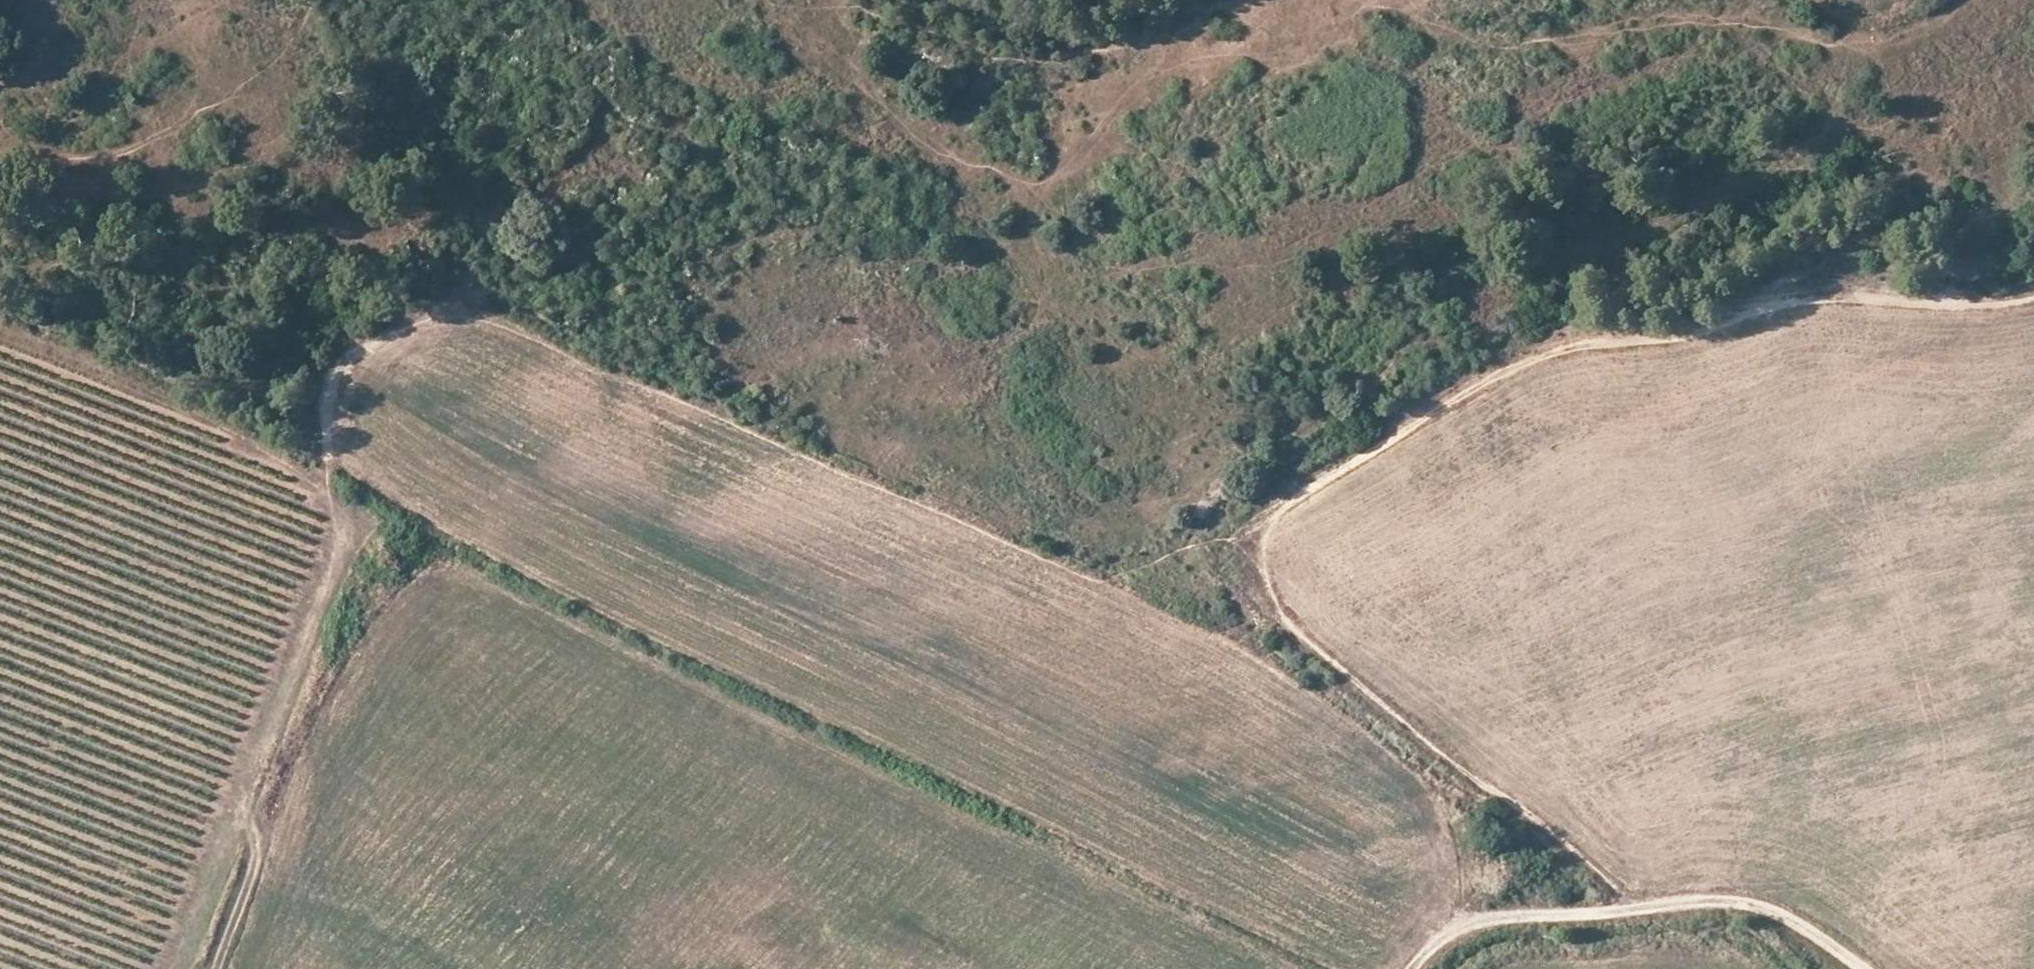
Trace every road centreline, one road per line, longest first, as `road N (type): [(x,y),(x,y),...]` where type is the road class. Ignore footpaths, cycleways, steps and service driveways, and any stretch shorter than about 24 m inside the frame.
road 1 (track): [(1411,968),(1461,927),(1491,920),(1705,903),(1755,907),(1862,968)]

